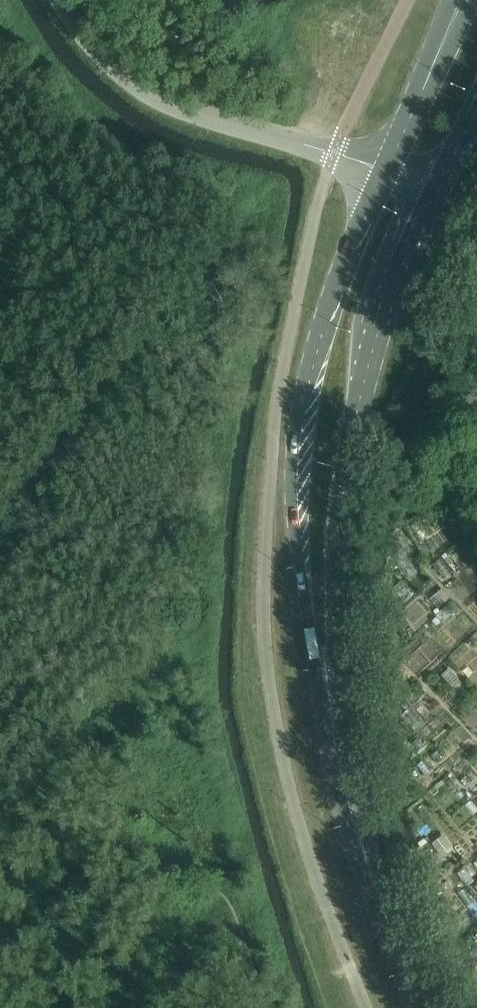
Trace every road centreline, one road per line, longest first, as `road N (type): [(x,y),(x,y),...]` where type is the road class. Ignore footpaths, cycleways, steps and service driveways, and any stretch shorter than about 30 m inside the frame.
road 1 (secondary): [(385,171),(306,376),(293,454),(315,656),(343,793)]
road 2 (secondary): [(343,793),(339,523),(361,398),(387,305),(440,187)]
road 3 (unclassified): [(385,171),(156,101),(107,67),(56,0)]
road 4 (secondary): [(423,1007),(343,793)]
road 5 (secondary): [(461,0),(385,171)]

